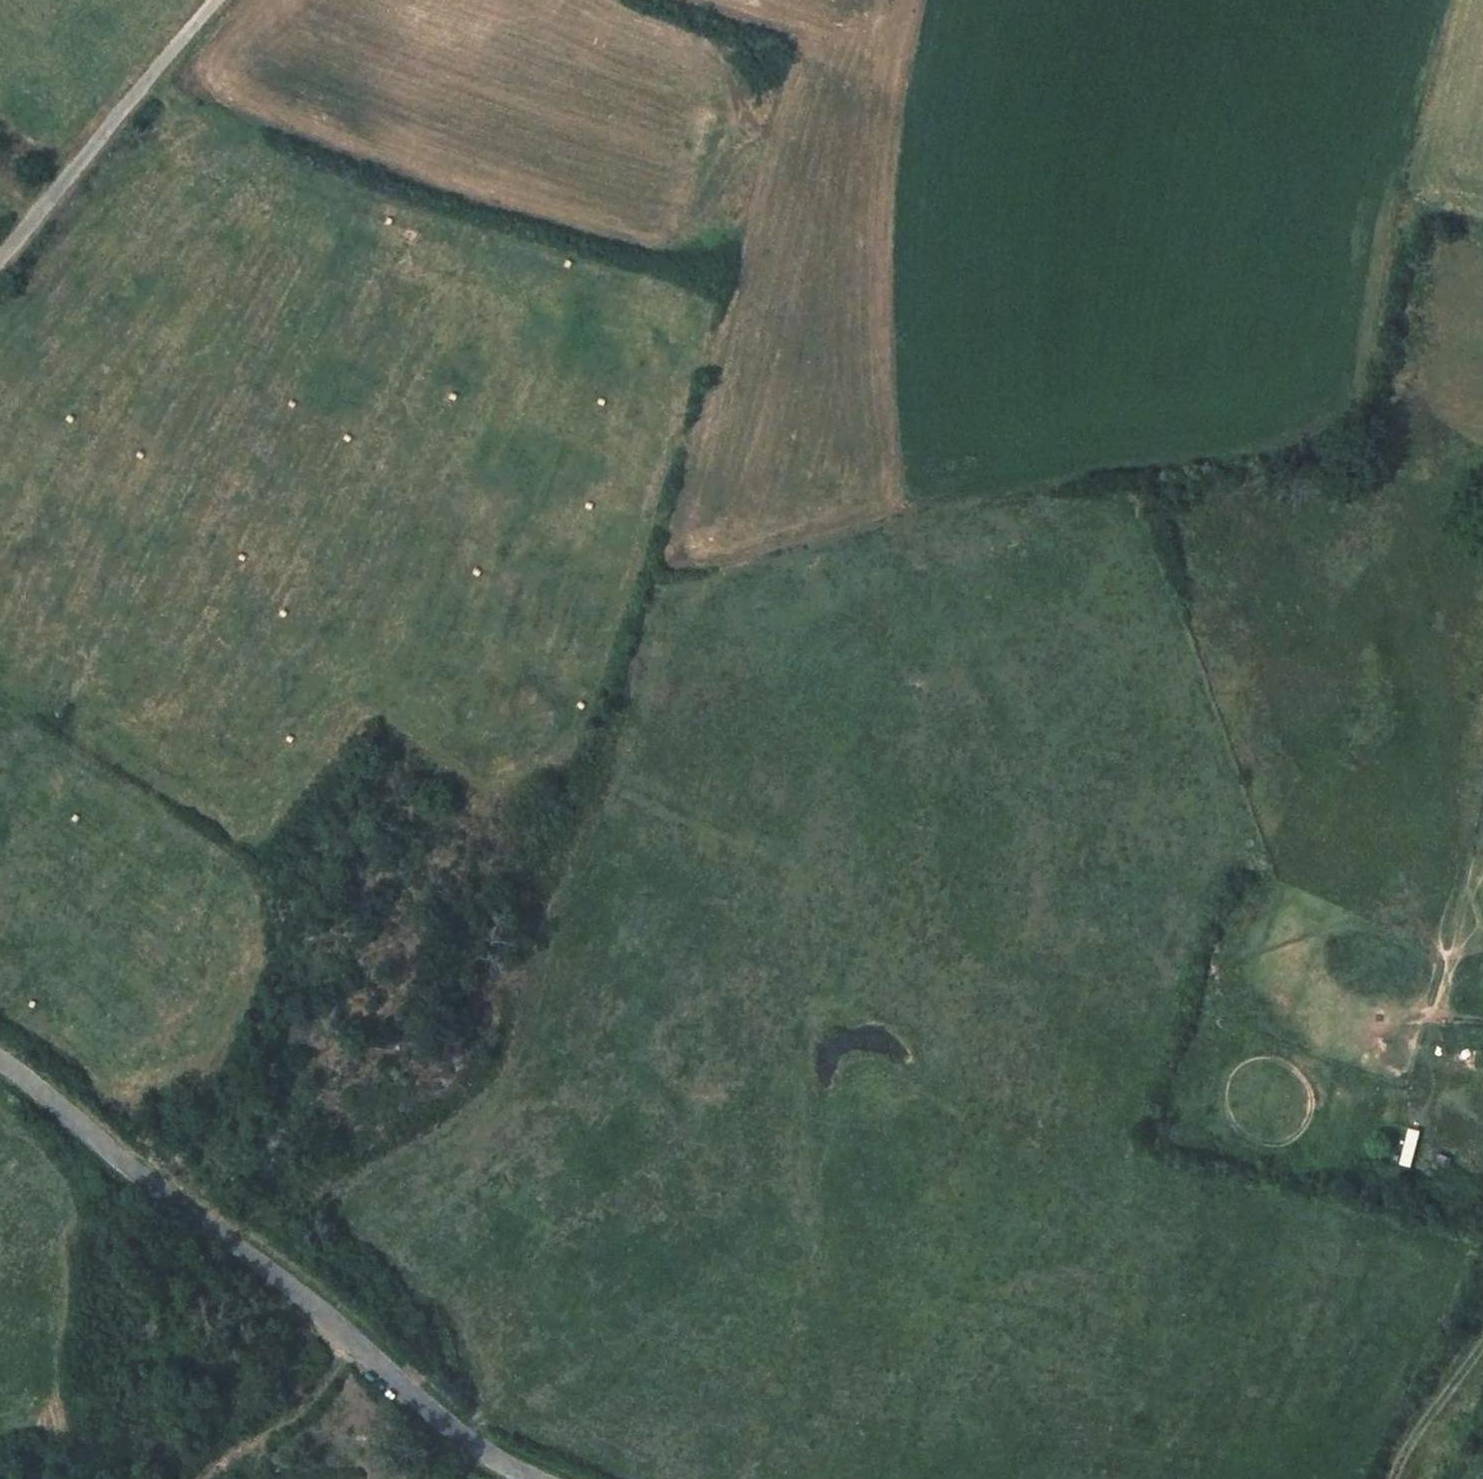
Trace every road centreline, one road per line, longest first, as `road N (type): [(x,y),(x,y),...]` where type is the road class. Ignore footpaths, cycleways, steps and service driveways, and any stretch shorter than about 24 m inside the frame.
road 1 (unclassified): [(537,1478),(454,1432),(321,1310),(0,1065)]
road 2 (unclassified): [(0,256),(215,0)]

